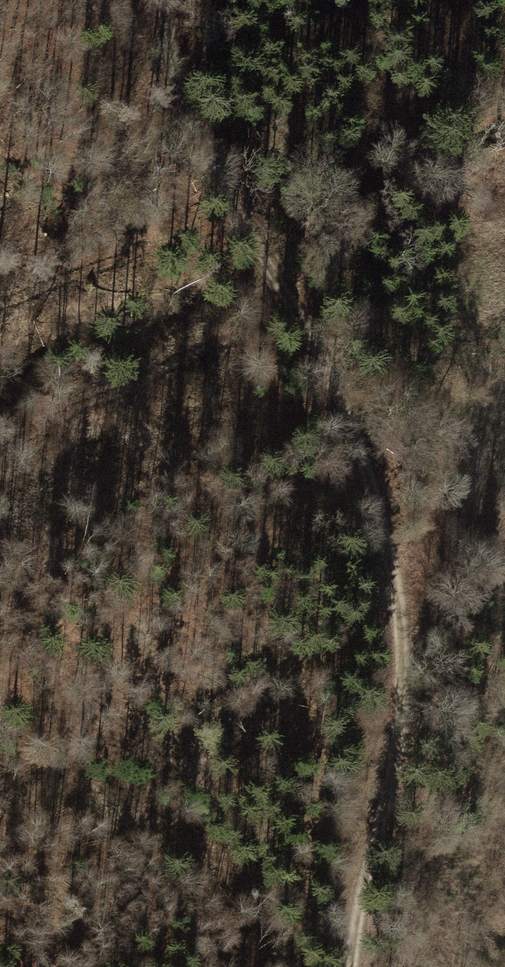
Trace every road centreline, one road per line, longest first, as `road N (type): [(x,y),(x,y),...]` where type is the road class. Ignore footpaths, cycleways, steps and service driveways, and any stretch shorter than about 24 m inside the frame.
road 1 (track): [(169,0),(178,78),(198,135),(344,389),(387,510),(405,624),(404,726),(350,966)]
road 2 (track): [(0,880),(168,579),(224,523),(262,307),(281,276)]

